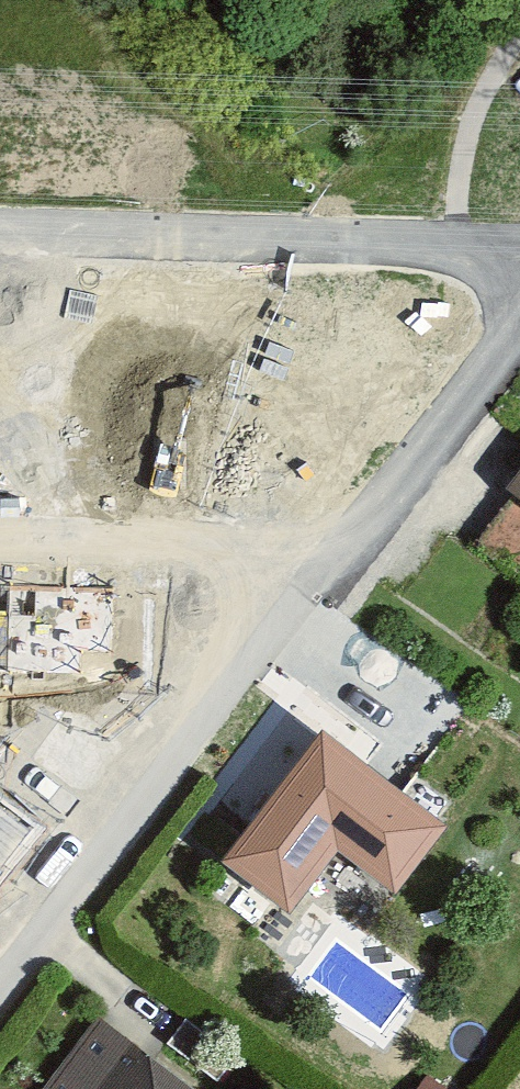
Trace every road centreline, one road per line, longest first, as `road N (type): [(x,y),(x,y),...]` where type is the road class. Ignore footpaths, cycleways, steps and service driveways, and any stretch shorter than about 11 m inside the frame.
road 1 (residential): [(0,980),(421,437),(519,293)]
road 2 (residential): [(519,246),(0,232)]

